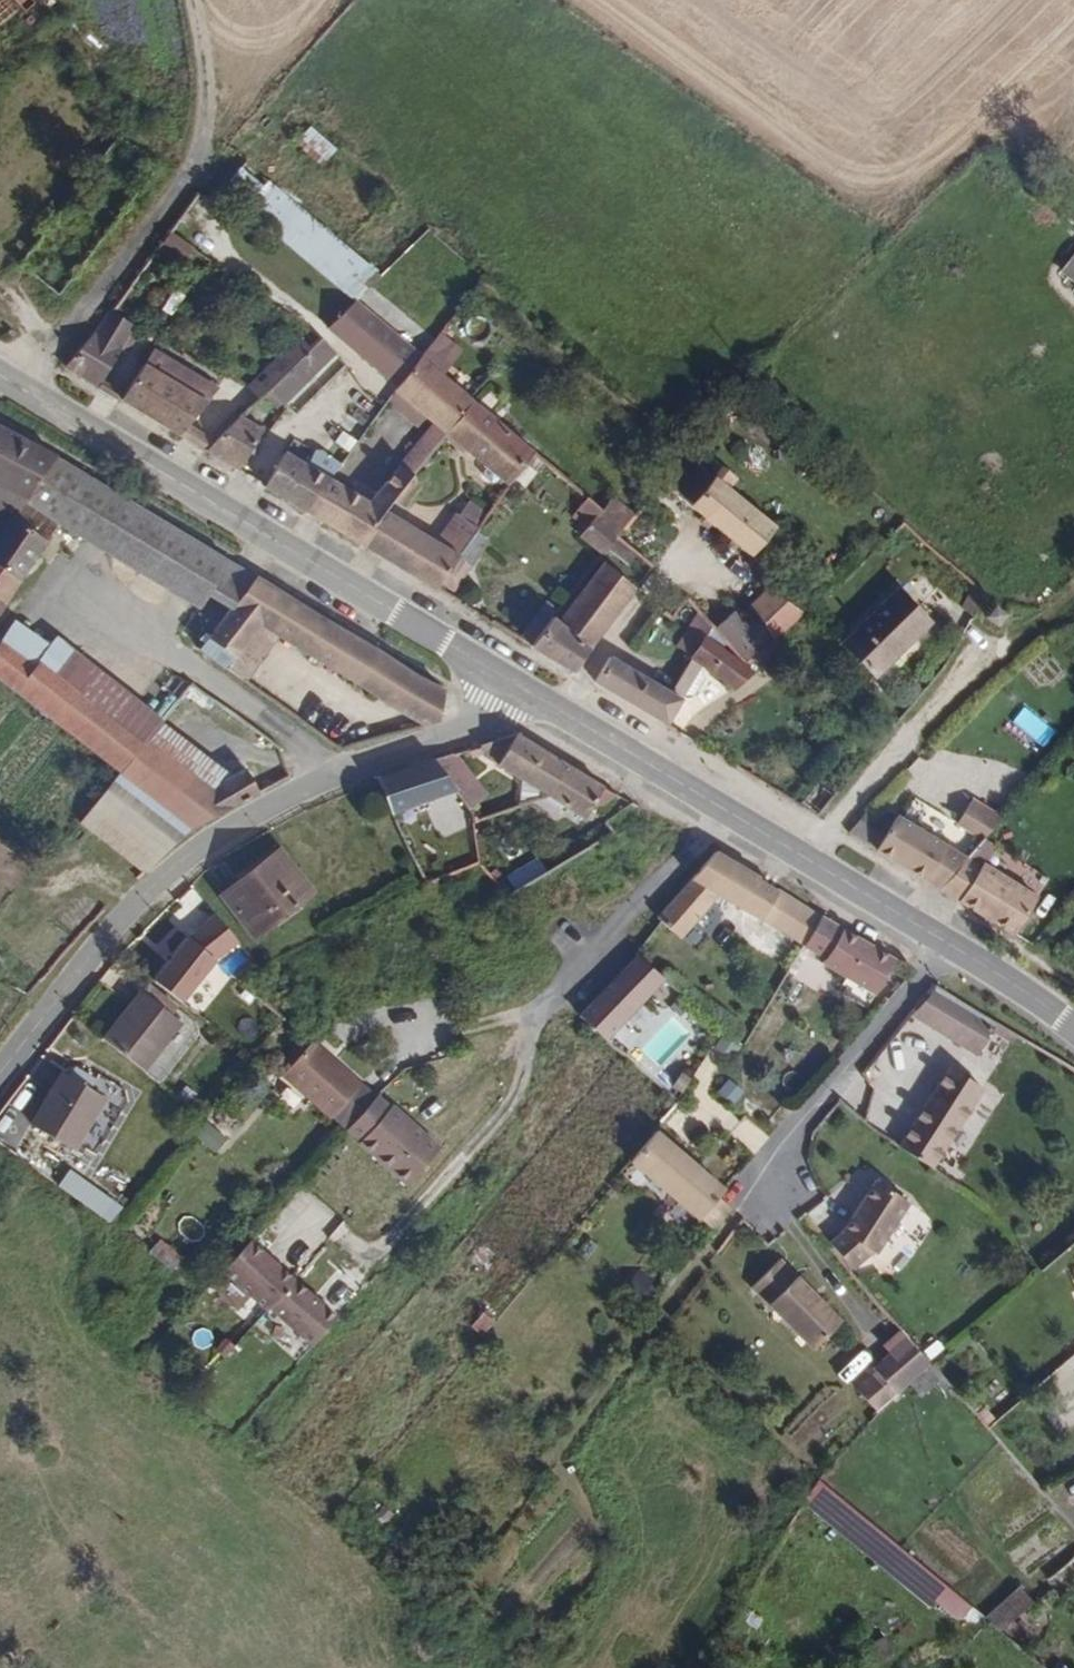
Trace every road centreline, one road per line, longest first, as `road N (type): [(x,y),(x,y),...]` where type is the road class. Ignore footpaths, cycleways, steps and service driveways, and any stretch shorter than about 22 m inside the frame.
road 1 (tertiary): [(0,1071),(92,953),(189,856),(334,776),(478,725),(515,685)]
road 2 (tertiary): [(1073,1026),(515,685)]
road 3 (tertiary): [(515,685),(0,374)]
road 4 (track): [(31,392),(199,169),(207,73),(191,0)]

